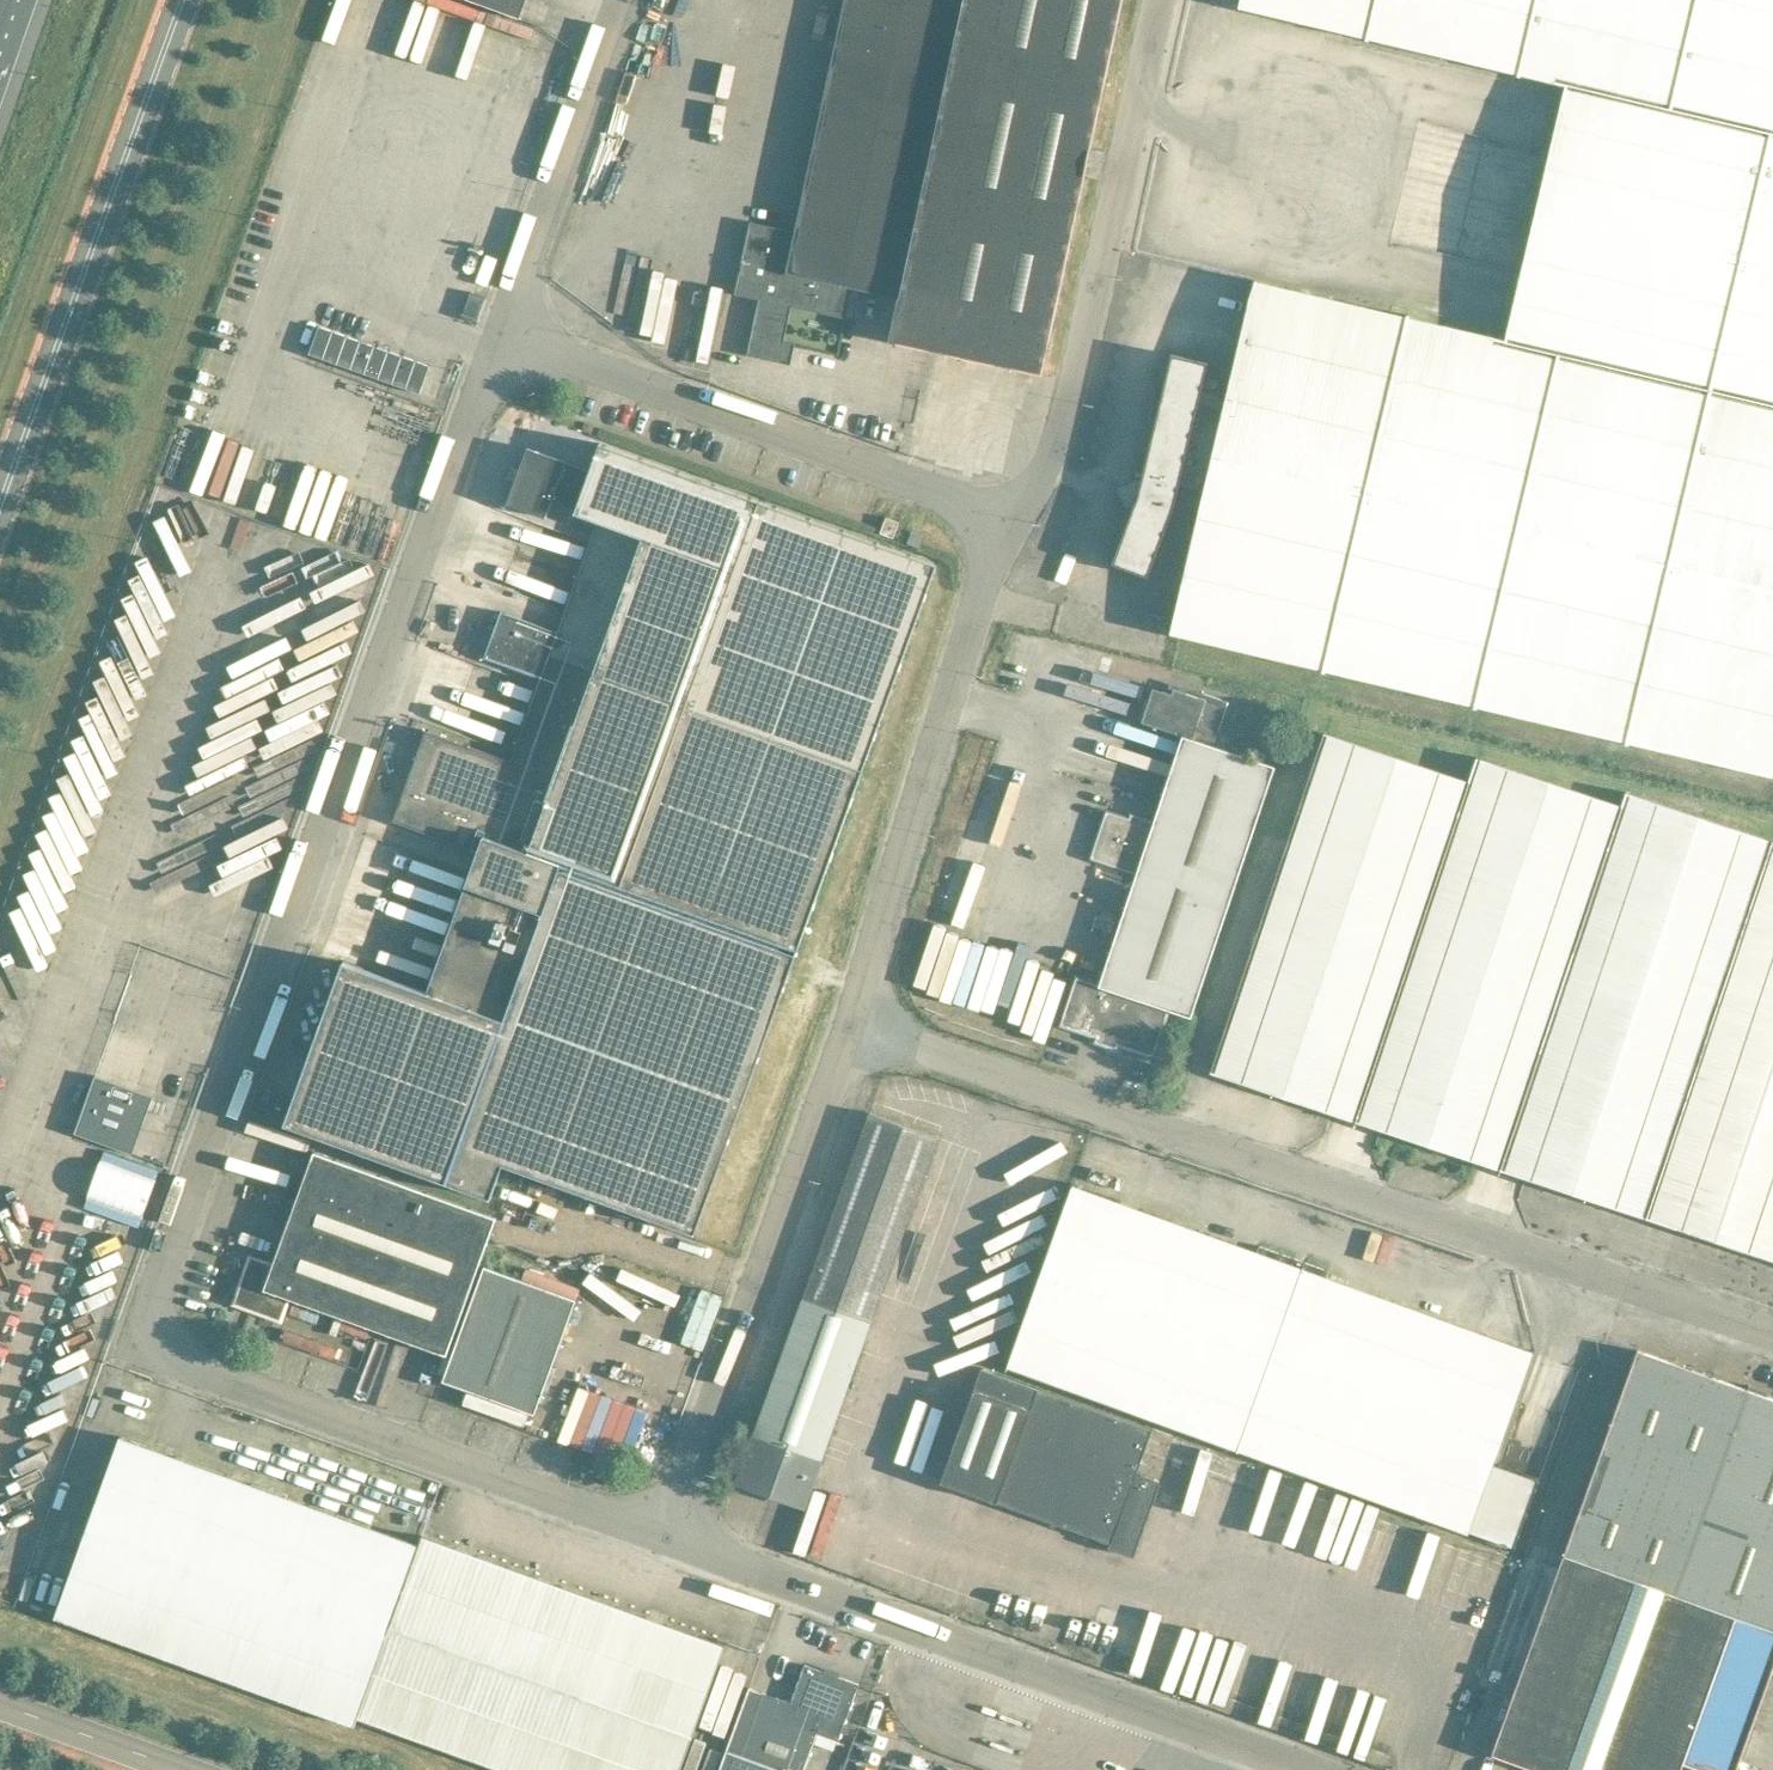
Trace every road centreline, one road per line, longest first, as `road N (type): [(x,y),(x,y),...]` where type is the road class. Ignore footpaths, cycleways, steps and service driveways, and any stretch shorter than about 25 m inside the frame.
road 1 (unclassified): [(665,1537),(233,1382),(169,1354),(157,1327),(155,1300),(171,1235),(502,324)]
road 2 (unclassified): [(1772,1333),(851,1021)]
road 3 (unclassified): [(1313,1769),(665,1537)]
road 4 (unclassified): [(665,1537),(851,1021)]
road 5 (unclassified): [(1007,519),(1051,452),(1071,394),(1158,0)]
road 6 (unclassified): [(1007,519),(502,324)]
road 7 (tertiary): [(0,504),(182,0)]
road 8 (unclassified): [(851,1021),(1007,519)]
road 9 (unclassified): [(502,324),(619,0)]
road 10 (tertiary): [(179,1769),(0,1706)]

